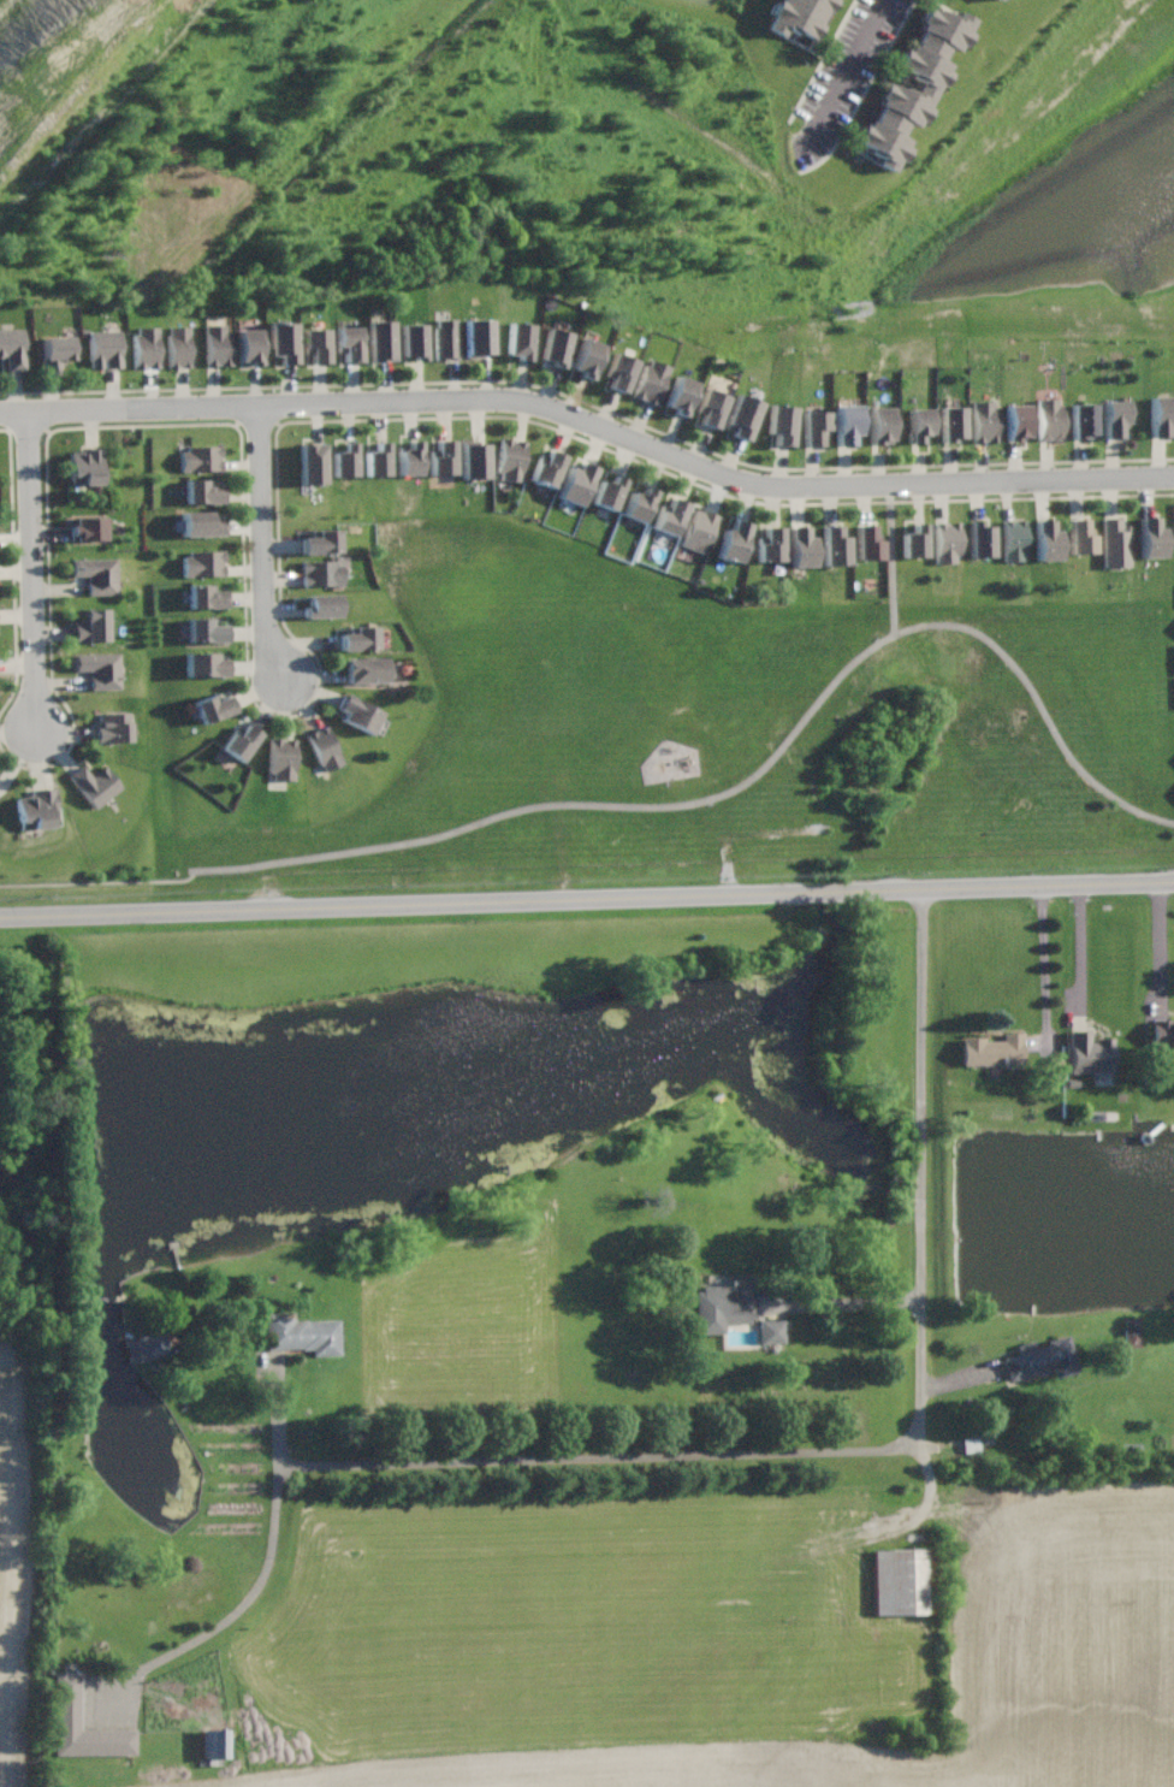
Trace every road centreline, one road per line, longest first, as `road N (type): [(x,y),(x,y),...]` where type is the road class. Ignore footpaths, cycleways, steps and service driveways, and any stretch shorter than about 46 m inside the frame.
road 1 (residential): [(0,414),(526,403),(755,487),(1173,479)]
road 2 (secondary): [(1173,883),(0,918)]
road 3 (residential): [(930,1455),(284,1466)]
road 4 (residential): [(924,890),(930,1455)]
road 5 (residential): [(135,1680),(214,1635),(261,1590),(278,1534),(280,1374)]
road 6 (residential): [(29,413),(37,733)]
road 7 (residential): [(261,408),(266,638),(286,684)]
road 8 (residential): [(889,0),(816,135),(798,150)]

